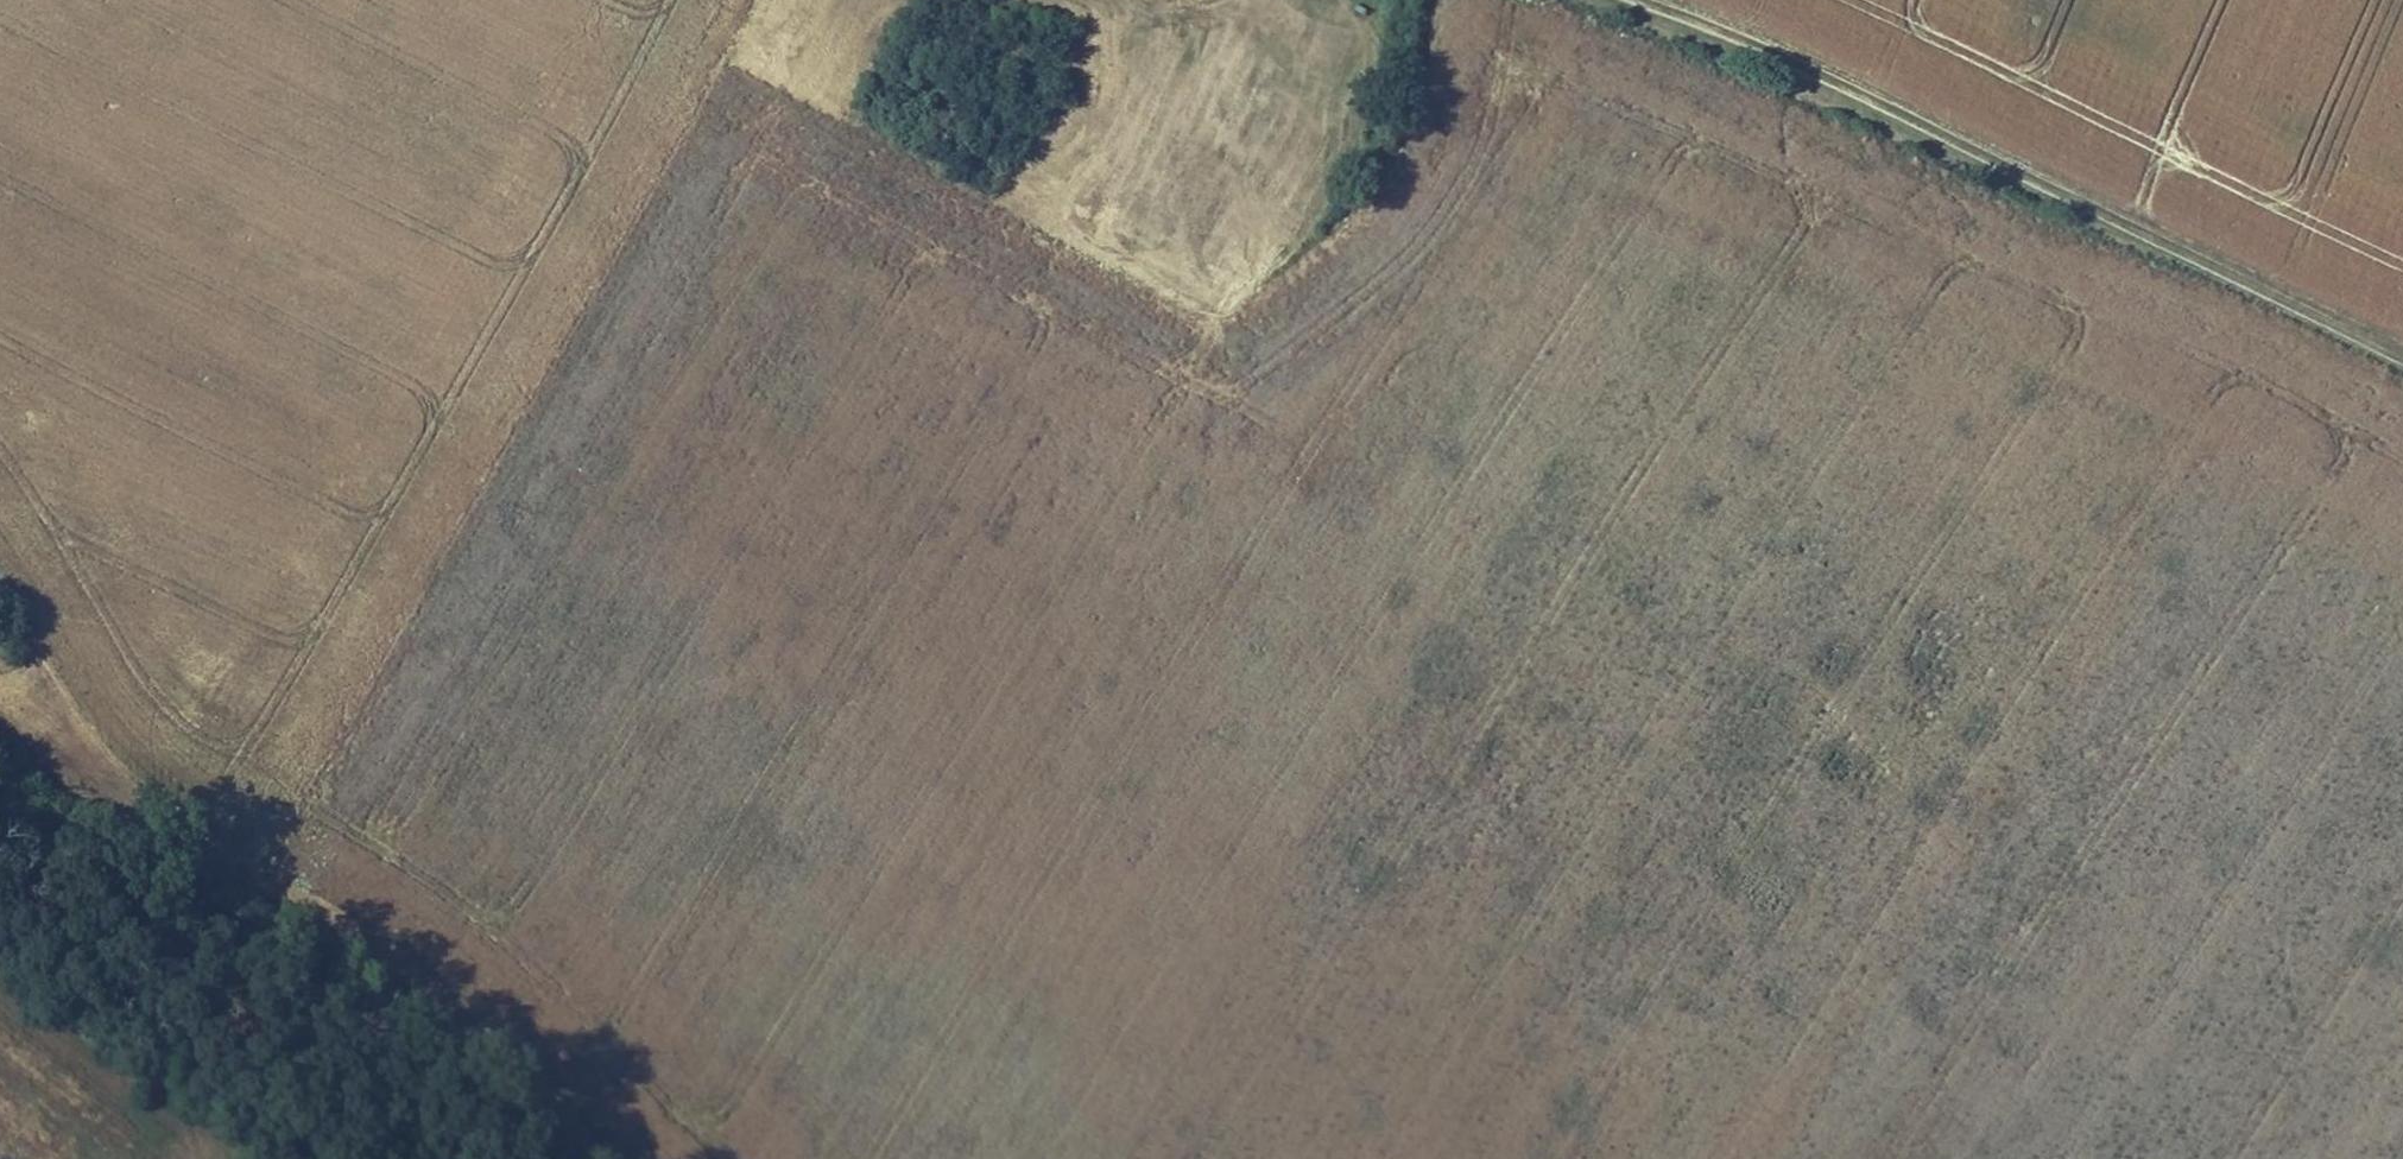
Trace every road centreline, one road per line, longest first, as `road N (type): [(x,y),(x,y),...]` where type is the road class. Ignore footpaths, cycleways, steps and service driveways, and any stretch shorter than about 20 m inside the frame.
road 1 (track): [(807,0),(750,17),(688,13),(659,29),(389,500),(181,796),(131,803),(50,769),(0,731)]
road 2 (track): [(2402,361),(1787,67),(1627,0)]

